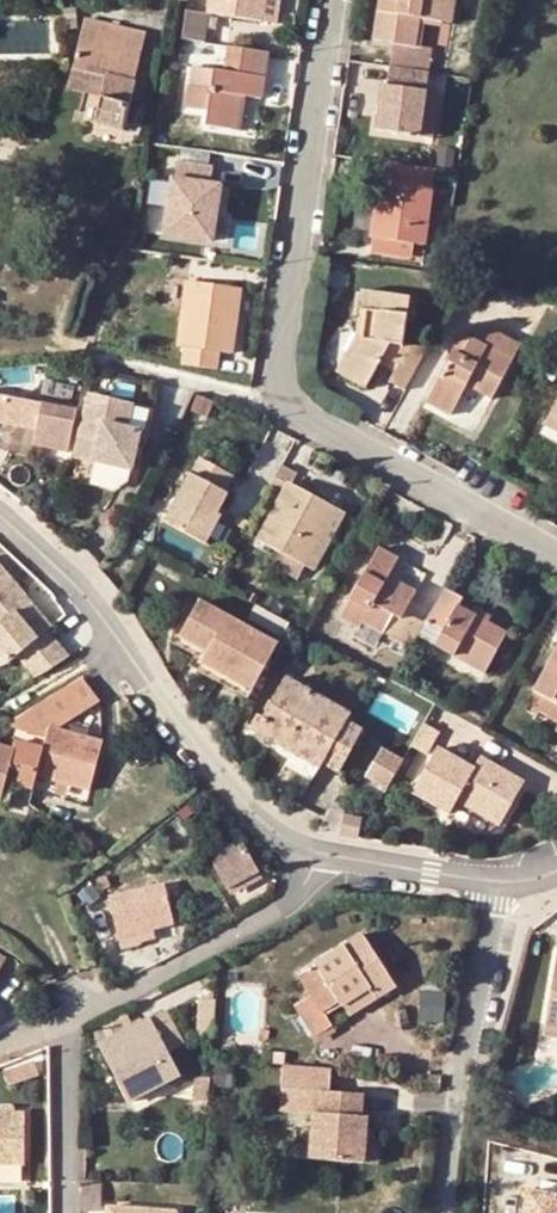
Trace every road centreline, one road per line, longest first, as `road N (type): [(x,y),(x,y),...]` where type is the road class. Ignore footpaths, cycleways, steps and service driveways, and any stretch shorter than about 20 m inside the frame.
road 1 (unclassified): [(556,554),(303,415),(291,400),(282,368),(335,0)]
road 2 (residential): [(317,851),(279,834),(214,772),(86,597),(0,514)]
road 3 (residential): [(498,882),(451,1212)]
road 4 (residential): [(317,851),(293,898),(69,1022)]
road 5 (residential): [(69,1022),(67,1212)]
road 6 (residential): [(498,882),(317,851)]

